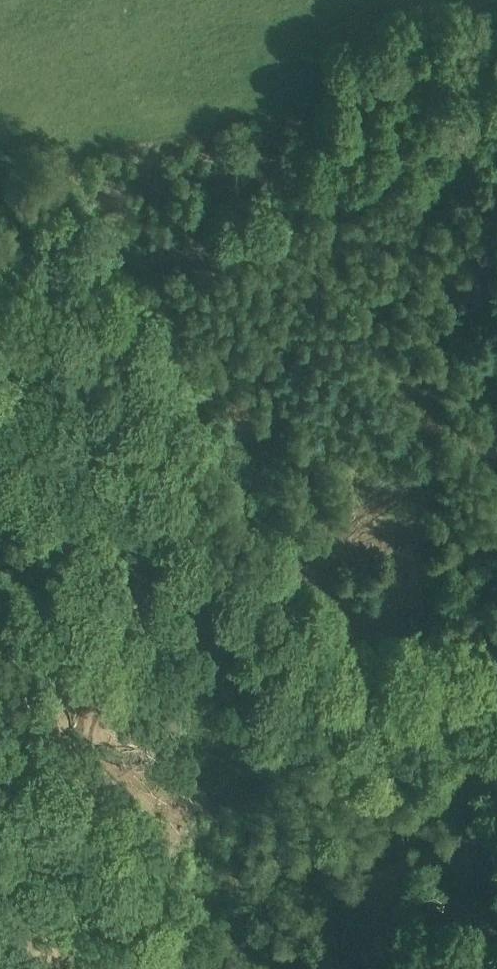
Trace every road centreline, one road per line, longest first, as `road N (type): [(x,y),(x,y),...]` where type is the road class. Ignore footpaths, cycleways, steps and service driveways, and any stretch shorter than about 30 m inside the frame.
road 1 (track): [(496,155),(305,213),(226,248),(172,243),(0,273)]

